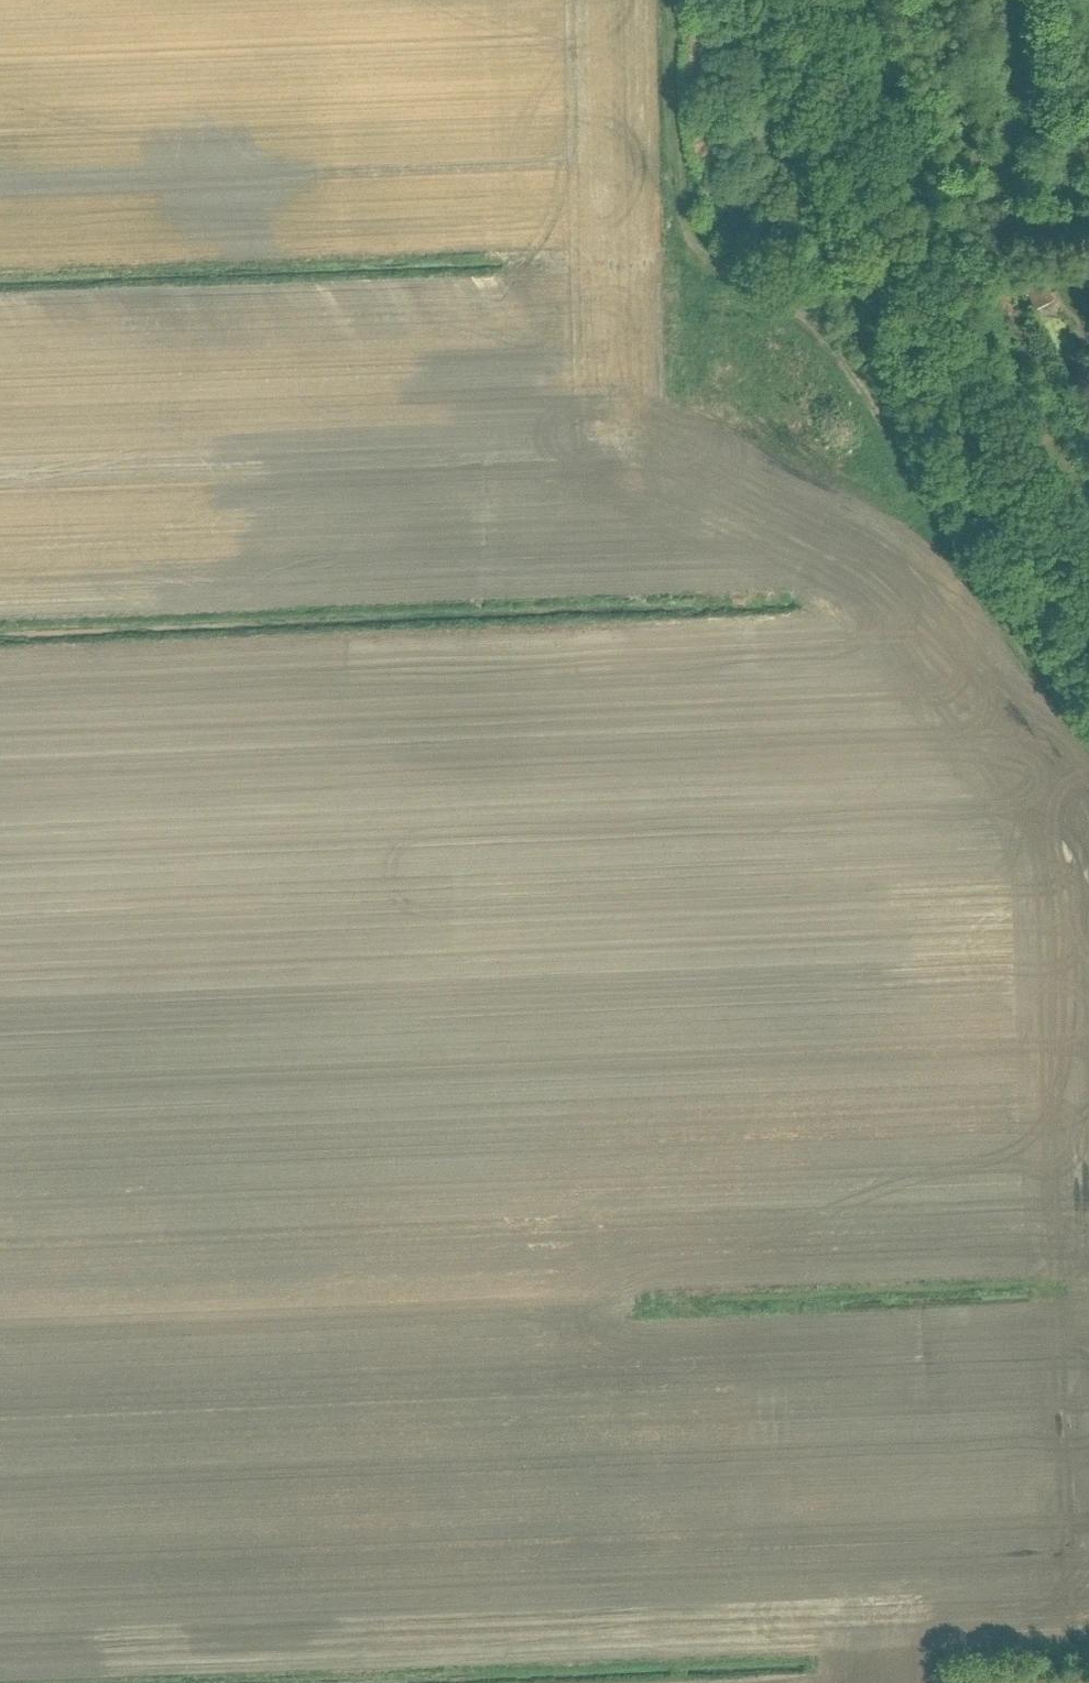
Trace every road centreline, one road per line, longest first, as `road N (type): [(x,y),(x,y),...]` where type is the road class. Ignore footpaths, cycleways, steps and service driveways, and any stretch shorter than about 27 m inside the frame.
road 1 (track): [(676,0),(687,244),(827,335),(970,564),(1088,729)]

